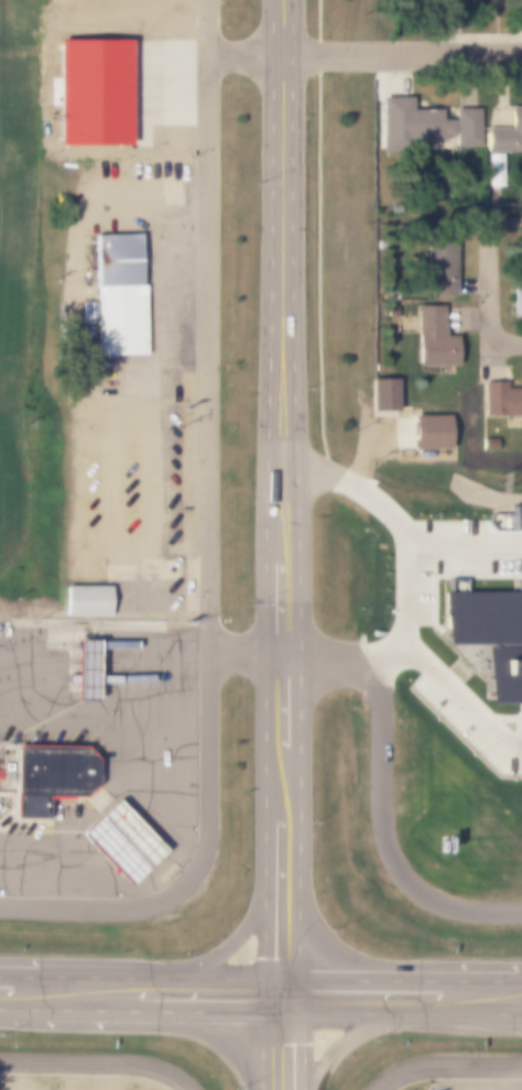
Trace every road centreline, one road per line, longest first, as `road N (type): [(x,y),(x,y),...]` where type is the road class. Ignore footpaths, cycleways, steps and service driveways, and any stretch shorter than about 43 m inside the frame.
road 1 (primary): [(285,565),(282,0)]
road 2 (residential): [(521,55),(206,54)]
road 3 (residential): [(521,837),(373,685),(281,652)]
road 4 (trunk): [(0,1005),(276,1013)]
road 5 (trunk): [(521,982),(289,981)]
road 6 (residential): [(0,1059),(142,1062),(193,1089)]
road 7 (trunk): [(173,981),(0,979)]
road 8 (trunk): [(286,879),(224,950),(173,981)]
road 9 (residential): [(373,1089),(426,1065),(521,1066)]
road 10 (residential): [(521,345),(498,337),(488,318),(488,224)]
road 11 (trunk): [(385,1014),(521,1014)]

